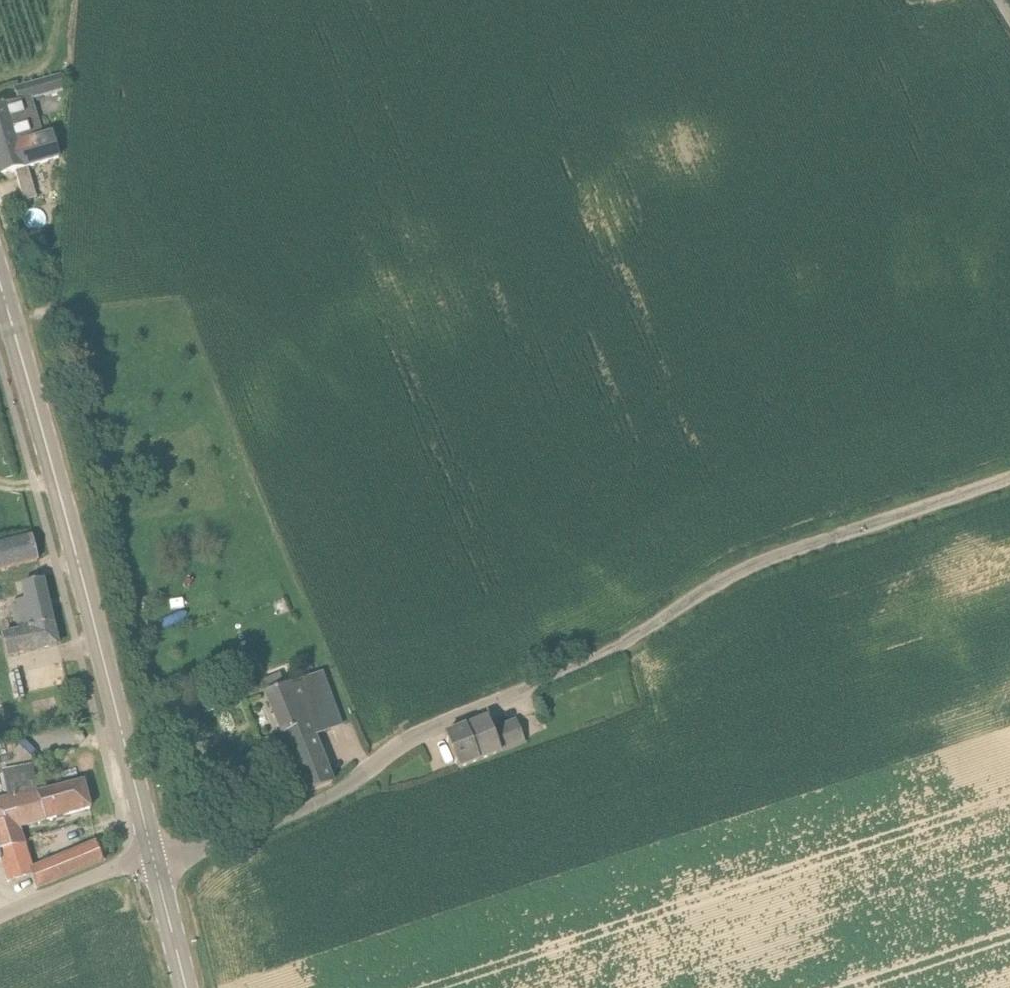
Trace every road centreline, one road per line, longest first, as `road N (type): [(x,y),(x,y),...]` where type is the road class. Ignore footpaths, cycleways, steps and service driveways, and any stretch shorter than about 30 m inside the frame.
road 1 (unclassified): [(154,858),(210,847),(336,793),(410,739),(613,649),(750,567),(1009,479)]
road 2 (secondary): [(154,858),(0,287)]
road 3 (unclassified): [(0,916),(154,858)]
road 4 (secondary): [(154,858),(185,987)]

